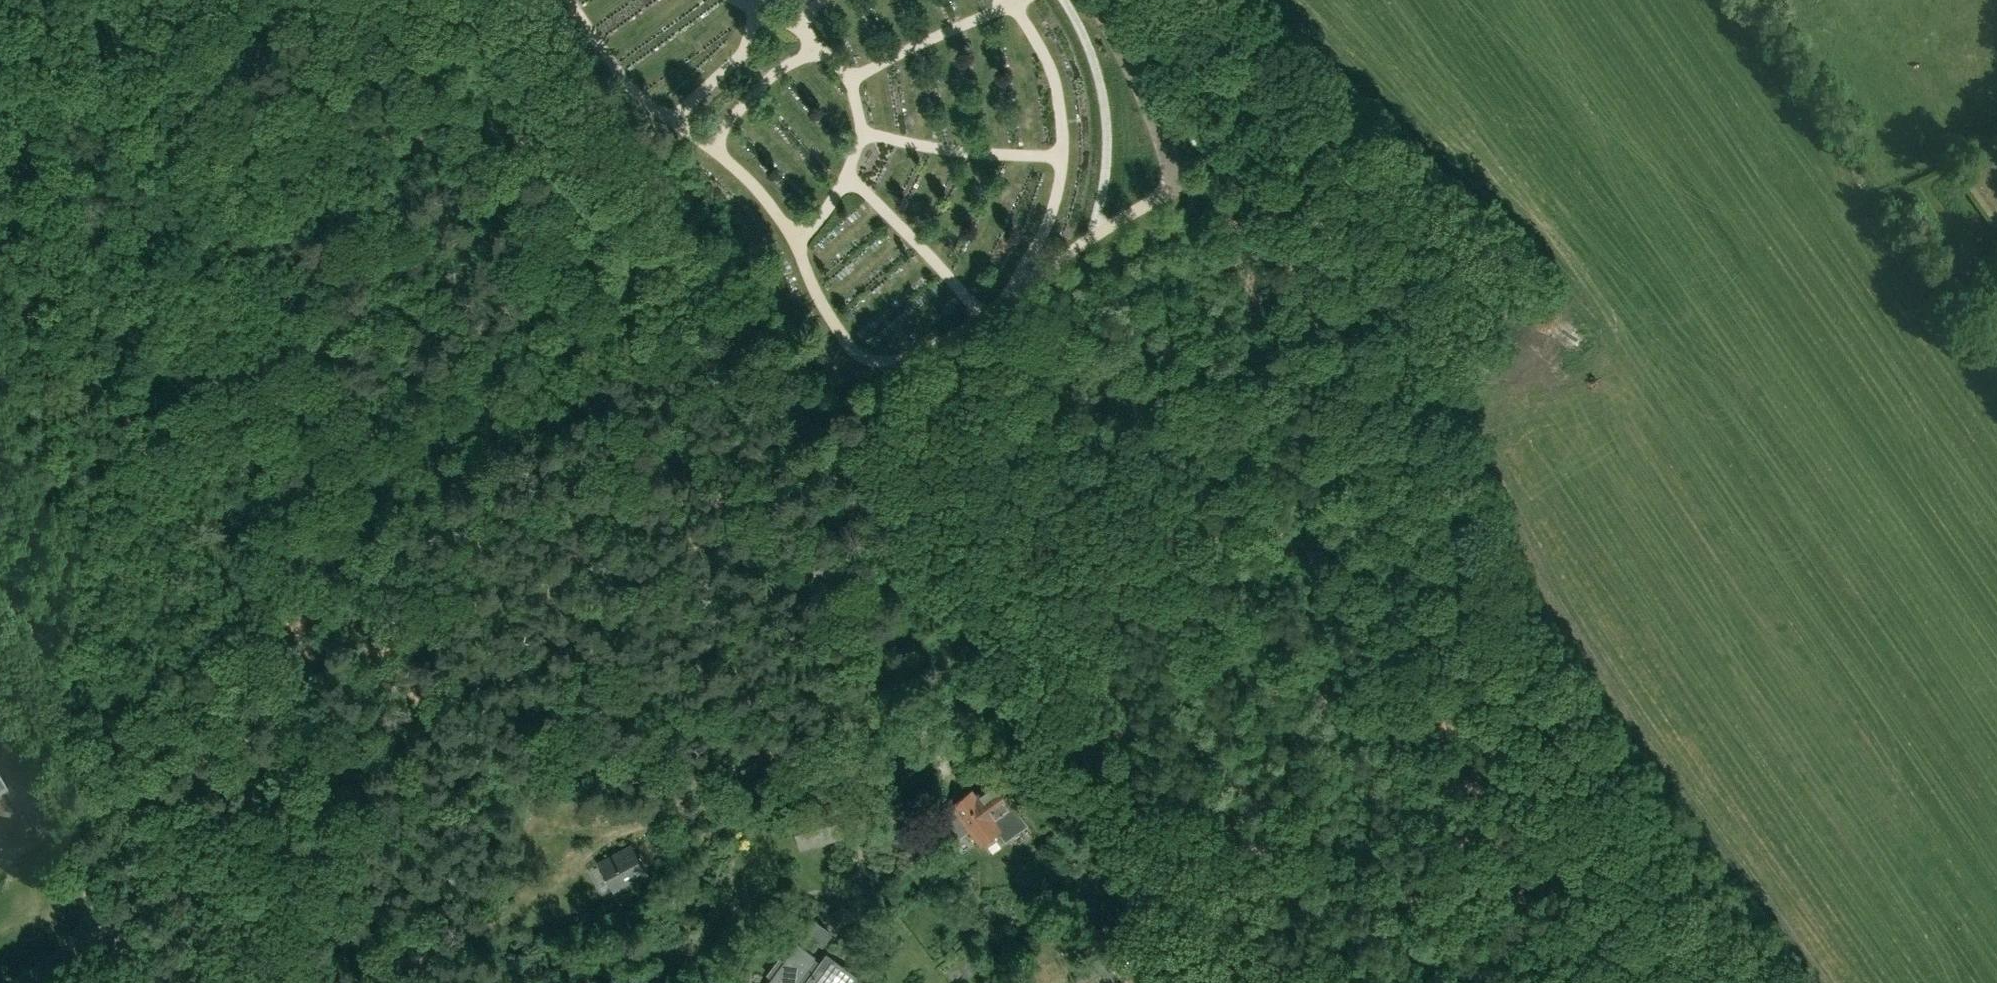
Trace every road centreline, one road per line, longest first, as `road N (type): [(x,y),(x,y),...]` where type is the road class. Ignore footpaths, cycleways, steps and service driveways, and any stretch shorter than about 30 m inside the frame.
road 1 (track): [(850,718),(826,717),(596,845),(514,911)]
road 2 (unclassified): [(148,982),(0,741)]

